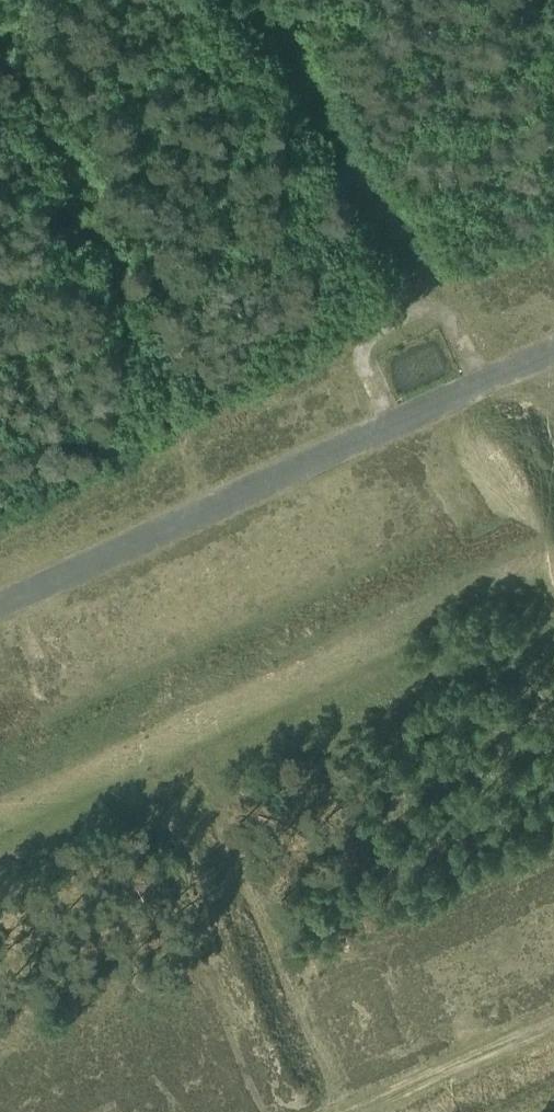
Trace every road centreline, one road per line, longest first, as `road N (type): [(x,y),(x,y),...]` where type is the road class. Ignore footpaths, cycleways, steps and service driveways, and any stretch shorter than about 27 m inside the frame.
road 1 (track): [(0,610),(553,355)]
road 2 (track): [(553,1035),(391,1111)]

